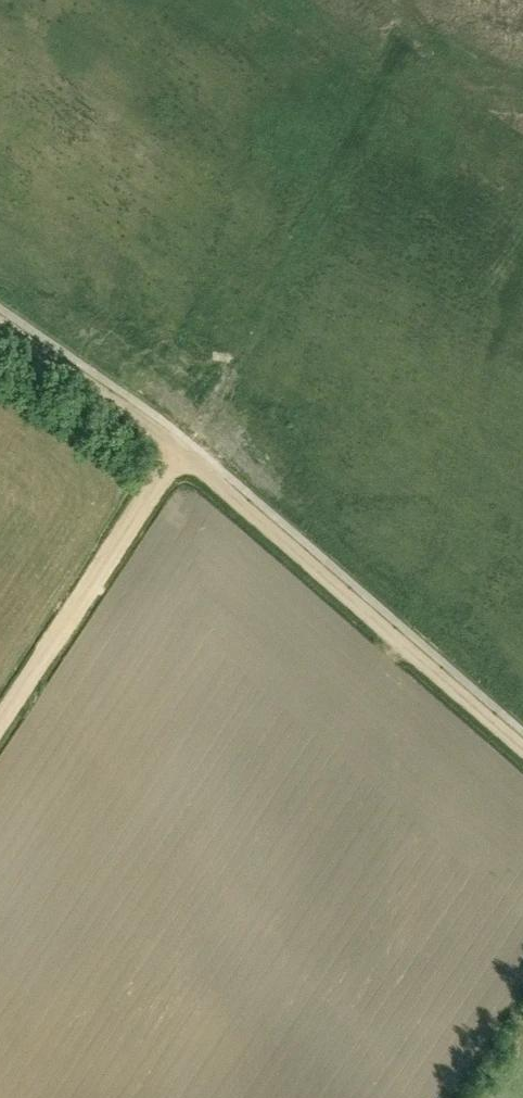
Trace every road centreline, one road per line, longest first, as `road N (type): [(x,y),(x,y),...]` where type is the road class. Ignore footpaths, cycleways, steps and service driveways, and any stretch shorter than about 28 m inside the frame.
road 1 (track): [(0,327),(181,453),(522,746)]
road 2 (track): [(0,726),(190,444)]

